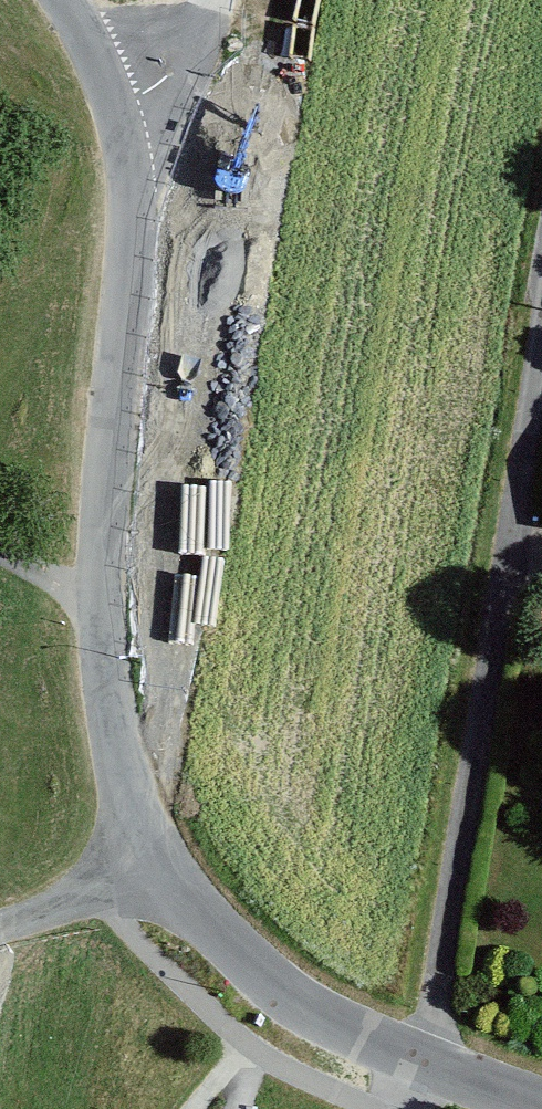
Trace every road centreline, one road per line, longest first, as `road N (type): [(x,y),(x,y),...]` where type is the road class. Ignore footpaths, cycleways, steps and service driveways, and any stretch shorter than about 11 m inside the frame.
road 1 (unclassified): [(541,1100),(296,1001),(211,930),(146,843),(116,727),(118,492),(135,209),(123,105),(65,0)]
road 2 (track): [(146,843),(0,920)]
road 3 (track): [(215,0),(200,52),(123,105)]

